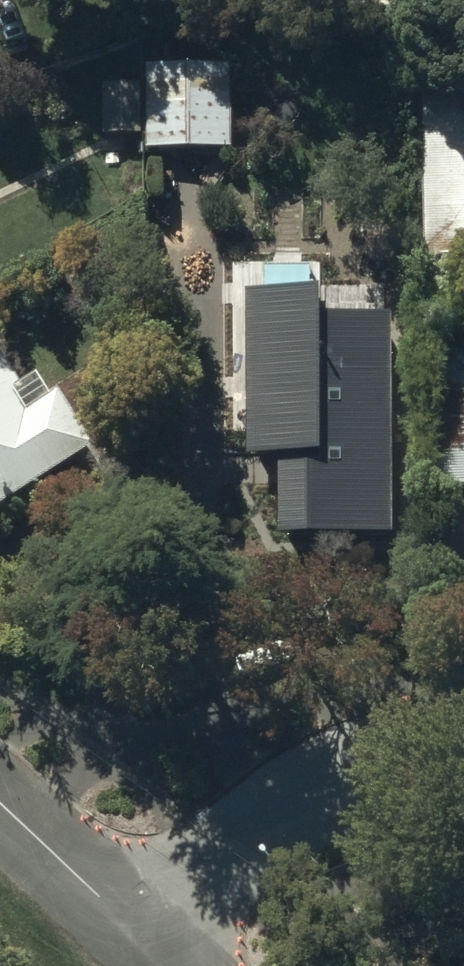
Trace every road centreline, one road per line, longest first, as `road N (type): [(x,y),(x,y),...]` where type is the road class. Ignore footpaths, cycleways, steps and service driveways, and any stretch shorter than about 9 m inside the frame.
road 1 (residential): [(463,761),(386,777),(333,800),(215,873),(142,939)]
road 2 (residential): [(142,939),(0,803)]

